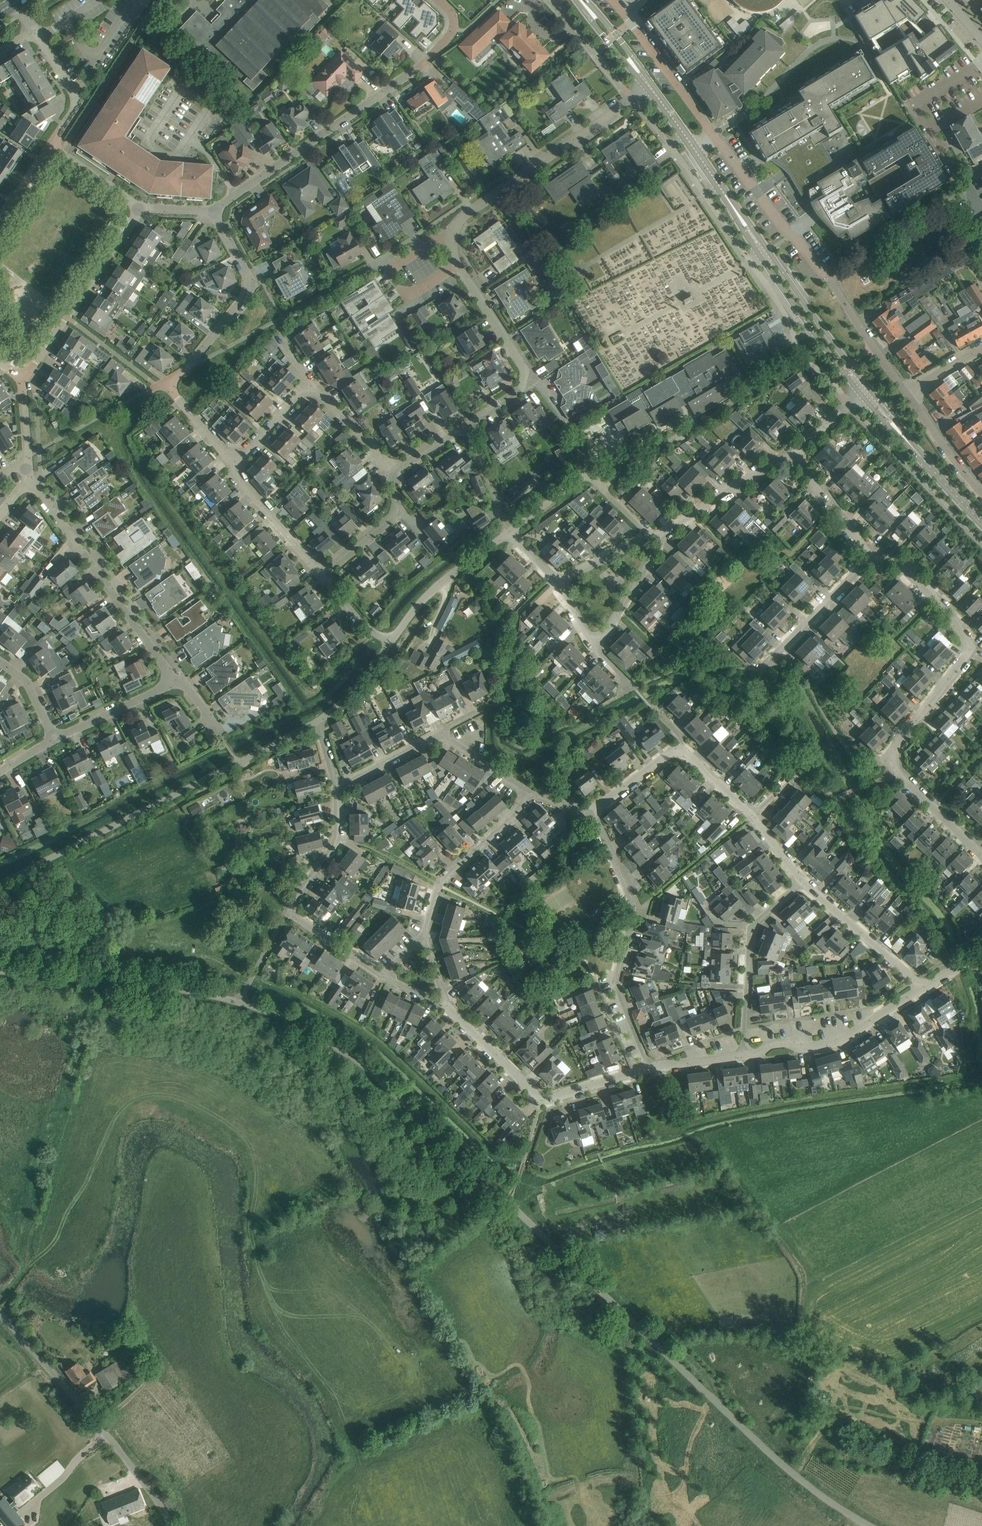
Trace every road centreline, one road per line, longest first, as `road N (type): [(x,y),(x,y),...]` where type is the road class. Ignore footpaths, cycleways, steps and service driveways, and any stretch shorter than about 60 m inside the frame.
road 1 (unclassified): [(870,1525),(803,1482),(722,1411),(352,1056),(238,1001),(0,969)]
road 2 (residential): [(467,427),(523,387),(526,374),(456,265),(454,226),(646,81)]
road 3 (residential): [(981,854),(899,773),(893,756),(963,654),(964,636),(899,565),(871,557)]
road 4 (residential): [(215,213),(471,31),(440,0)]
road 5 (residential): [(232,469),(167,385),(245,296),(247,277),(215,213)]
road 6 (secondary): [(862,390),(695,151)]
road 7 (unclassified): [(177,1525),(172,1511),(0,1313)]
road 8 (residential): [(647,1069),(616,983),(633,907),(593,815)]
road 9 (residential): [(379,974),(289,910),(338,838),(336,789)]
road 10 (residential): [(177,679),(30,484)]
road 11 (residential): [(647,1069),(533,1096),(449,1009)]
road 12 (residential): [(529,792),(442,736),(336,789)]
road 13 (residential): [(23,379),(143,210)]
road 14 (residential): [(743,1056),(750,930),(801,882)]
road 15 (residential): [(743,1056),(853,1037),(922,990)]
road 16 (residential): [(425,937),(441,882),(529,792)]
road 17 (residential): [(801,882),(752,816),(680,747)]
road 18 (residential): [(715,137),(826,277)]
road 19 (secondary): [(981,521),(862,390)]
road 20 (residential): [(922,990),(801,882)]
road 21 (residential): [(653,538),(790,454)]
road 22 (residential): [(392,639),(420,602),(509,533)]
road 23 (residential): [(759,668),(871,557)]
road 24 (residential): [(320,575),(400,510),(394,469)]
road 25 (residential): [(177,679),(51,739)]
road 26 (residential): [(320,575),(232,469)]
road 27 (residential): [(51,145),(79,101),(35,31)]
road 28 (residential): [(871,557),(790,454)]
road 29 (residential): [(593,646),(657,549),(653,538)]
road 30 (residential): [(981,494),(906,393)]

